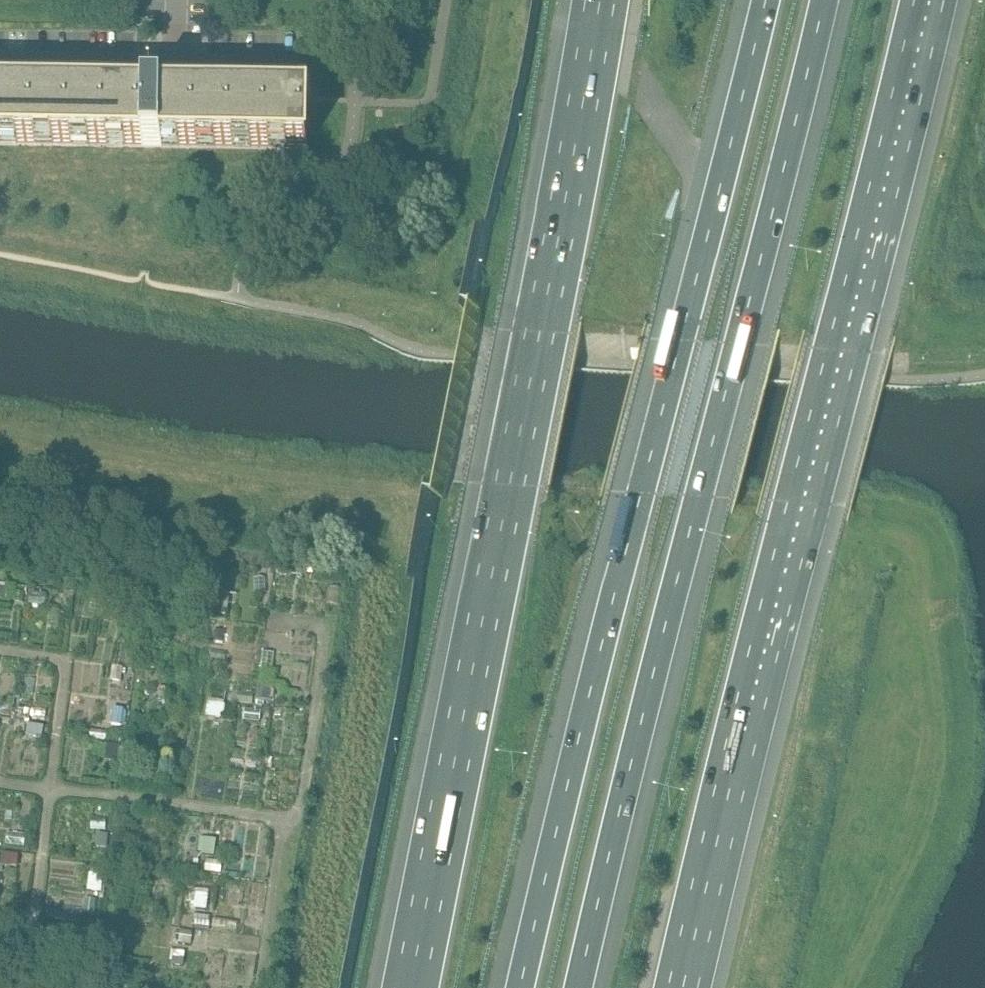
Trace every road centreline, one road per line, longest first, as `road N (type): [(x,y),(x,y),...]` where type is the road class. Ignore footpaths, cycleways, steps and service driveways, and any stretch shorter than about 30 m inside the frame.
road 1 (motorway): [(579,987),(827,0)]
road 2 (motorway): [(683,987),(930,0)]
road 3 (motorway): [(766,0),(525,987)]
road 4 (motorway): [(600,0),(408,987)]
road 5 (residential): [(0,59),(177,61)]
road 6 (residential): [(177,61),(314,62)]

